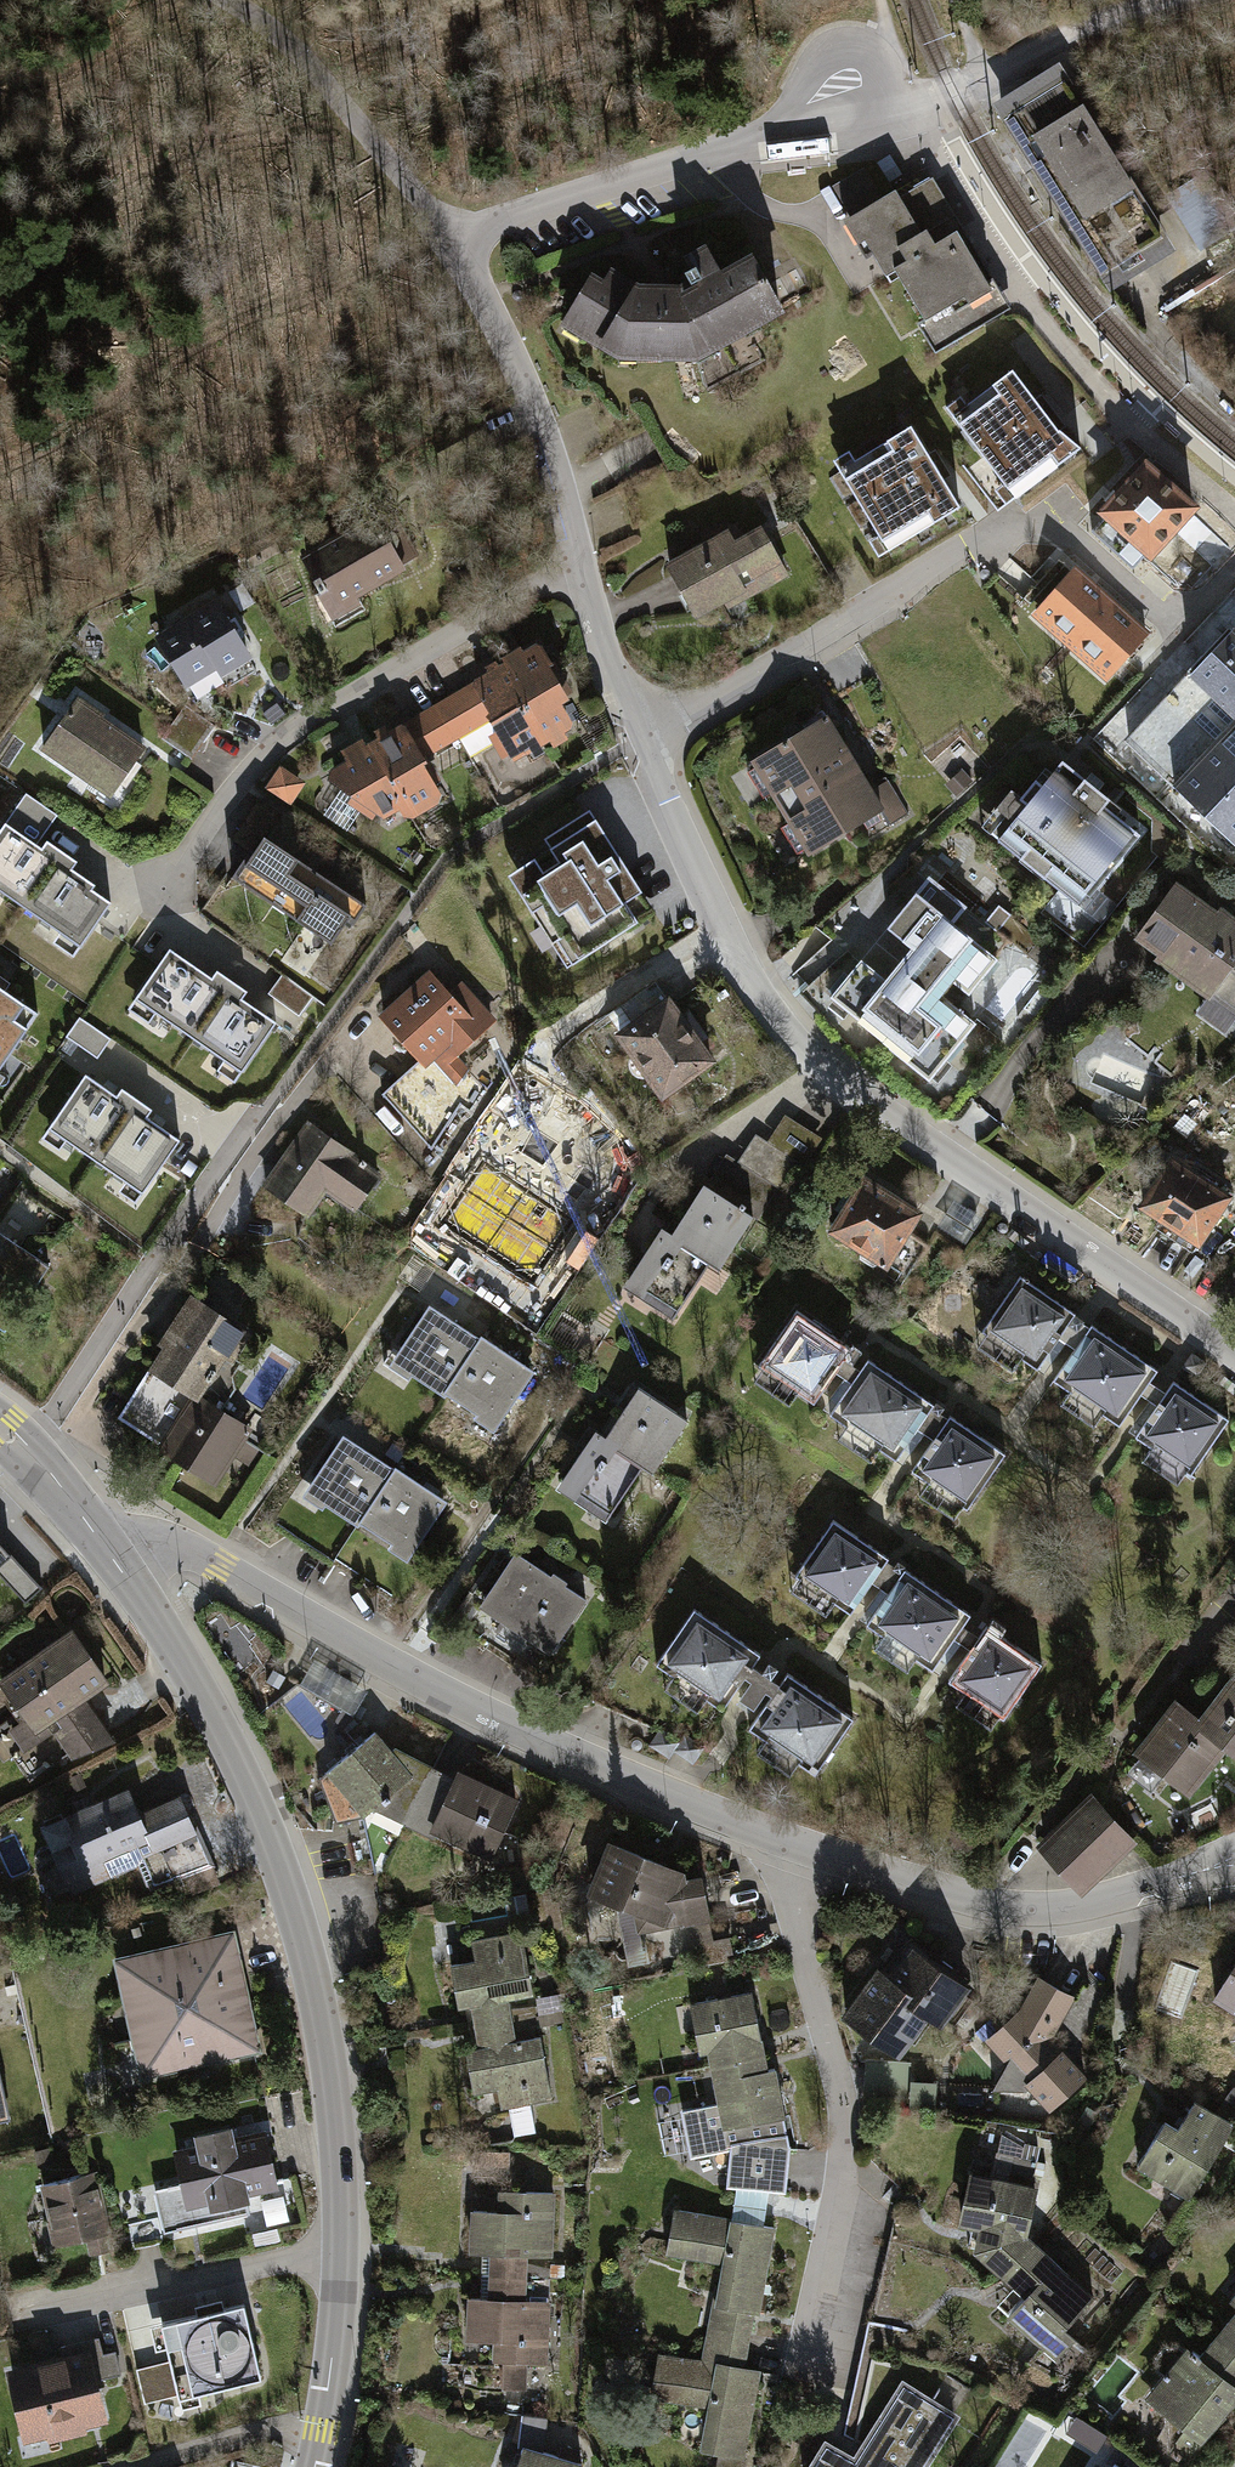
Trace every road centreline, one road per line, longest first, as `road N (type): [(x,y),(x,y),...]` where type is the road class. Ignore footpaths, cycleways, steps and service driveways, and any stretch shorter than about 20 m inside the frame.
road 1 (secondary): [(113,1558),(227,1743),(281,1869),(316,1993),(337,2121),(342,2253),(315,2466)]
road 2 (residential): [(1234,1364),(837,1082),(784,1031),(743,972),(636,738)]
road 3 (residential): [(113,1558),(142,1548),(193,1552),(495,1716),(792,1845)]
road 4 (residential): [(636,738),(1005,521),(1093,453)]
road 5 (residential): [(792,1845),(788,1897),(838,2076),(842,2195),(801,2371)]
road 6 (residential): [(582,570),(531,590),(292,733),(218,810),(163,890)]
road 7 (residential): [(467,246),(489,223),(523,209),(702,154),(955,96)]
road 8 (residential): [(792,1845),(1019,1909),(1096,1901),(1234,1855)]
road 9 (unclassified): [(210,0),(300,60),(467,246)]
road 10 (residential): [(582,570),(540,425),(472,278),(467,246)]
road 11 (track): [(984,83),(1029,54),(1168,0)]
road 12 (residential): [(636,738),(608,673),(582,570)]
road 13 (secondary): [(0,1428),(113,1558)]

